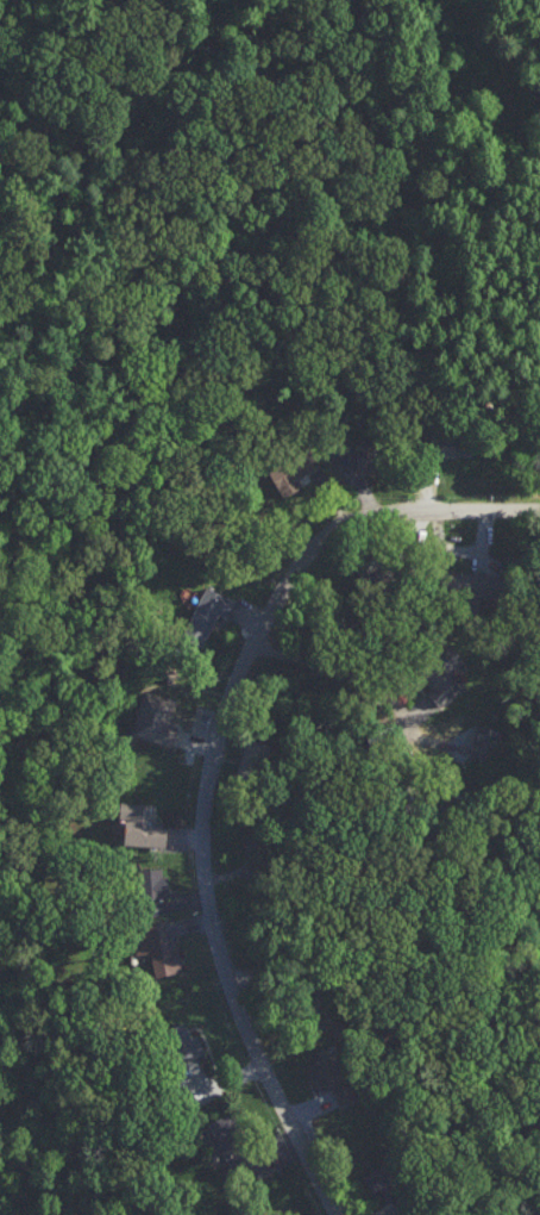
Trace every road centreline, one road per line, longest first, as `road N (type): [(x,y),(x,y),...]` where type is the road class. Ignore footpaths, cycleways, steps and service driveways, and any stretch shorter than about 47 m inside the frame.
road 1 (residential): [(343,1214),(226,995),(201,862),(199,775),(272,562),(376,505),(398,503)]
road 2 (residential): [(398,503),(539,503)]

